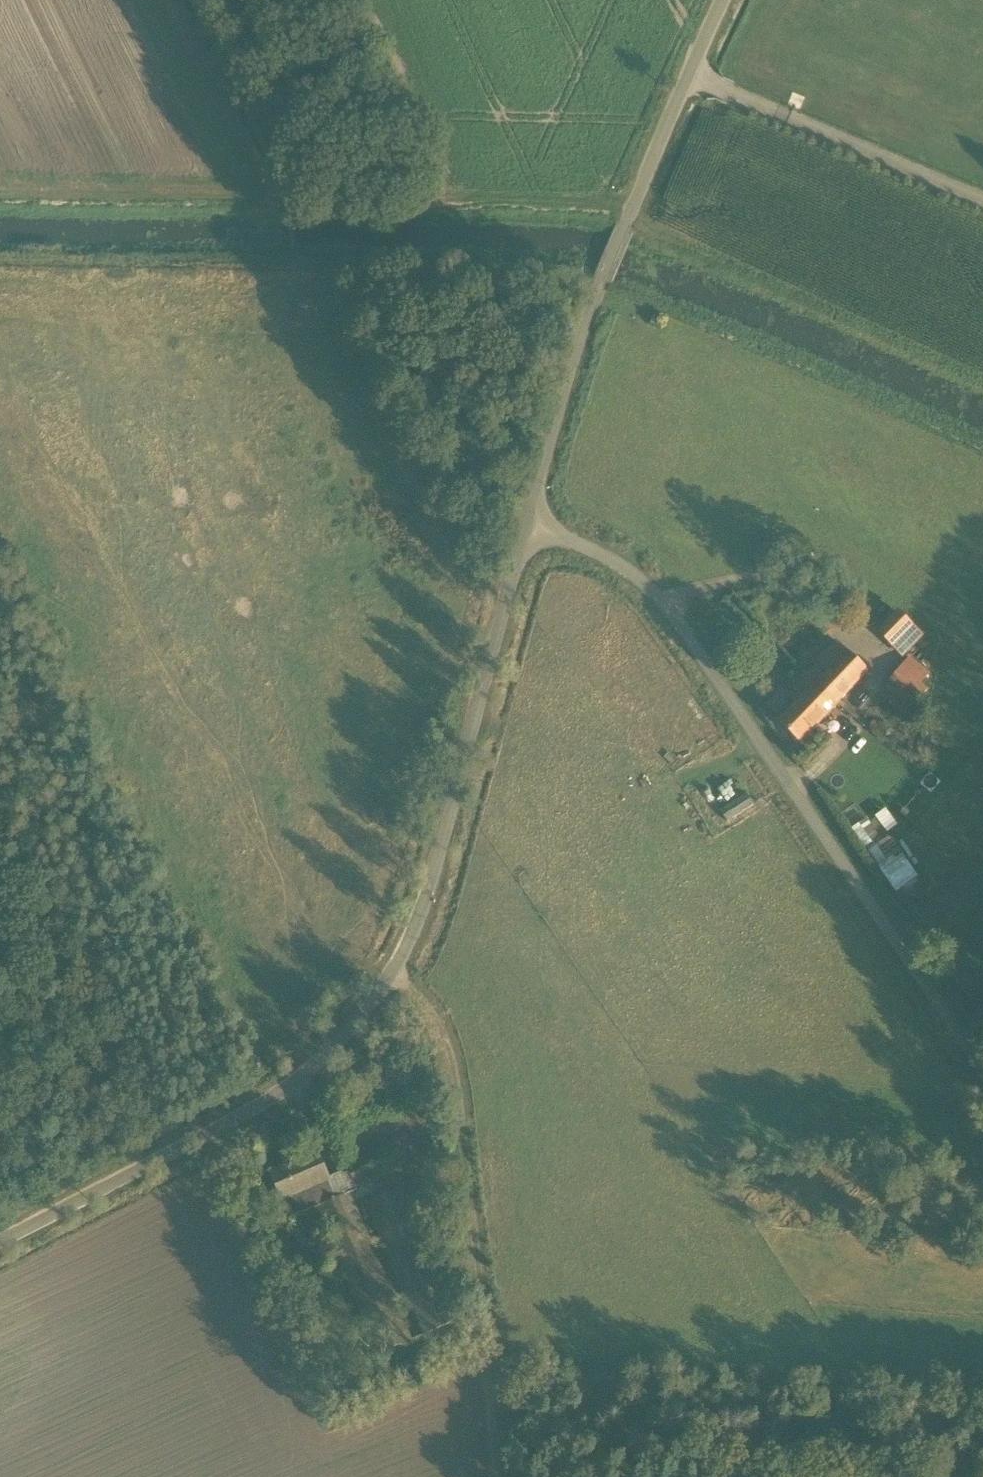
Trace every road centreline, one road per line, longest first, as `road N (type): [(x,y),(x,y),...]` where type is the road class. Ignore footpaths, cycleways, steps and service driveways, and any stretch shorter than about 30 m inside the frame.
road 1 (unclassified): [(0,1250),(211,1142),(270,1101),(375,994),(433,891),(522,539)]
road 2 (unclassified): [(982,1080),(663,618),(629,582),(559,543),(522,539)]
road 3 (unclassified): [(522,539),(630,235),(732,0)]
road 4 (track): [(386,977),(446,1027),(461,1078),(502,1476)]

